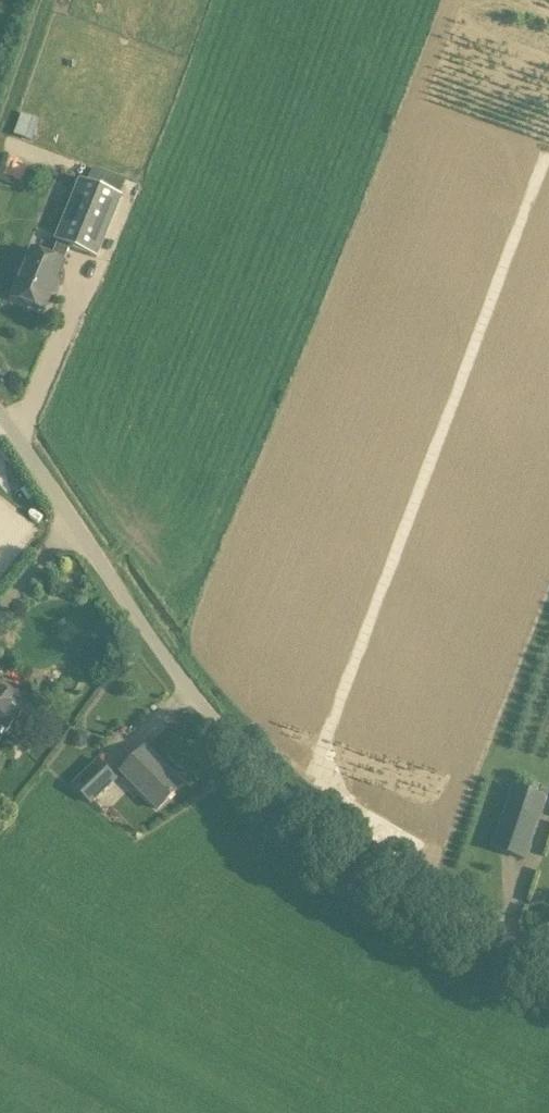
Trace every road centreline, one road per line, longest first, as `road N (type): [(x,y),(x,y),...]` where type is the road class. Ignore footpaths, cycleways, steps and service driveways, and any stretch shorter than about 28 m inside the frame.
road 1 (unclassified): [(548,966),(420,897),(343,846),(276,787),(190,692),(0,414)]

